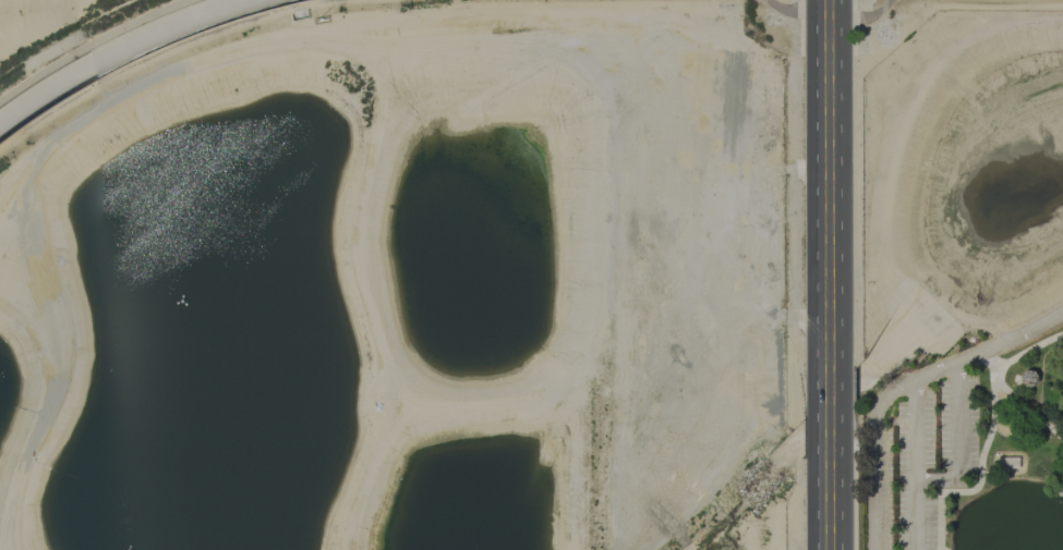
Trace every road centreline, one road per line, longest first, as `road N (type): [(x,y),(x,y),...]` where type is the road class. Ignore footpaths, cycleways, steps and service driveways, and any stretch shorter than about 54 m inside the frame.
road 1 (secondary): [(829,0),(830,549)]

